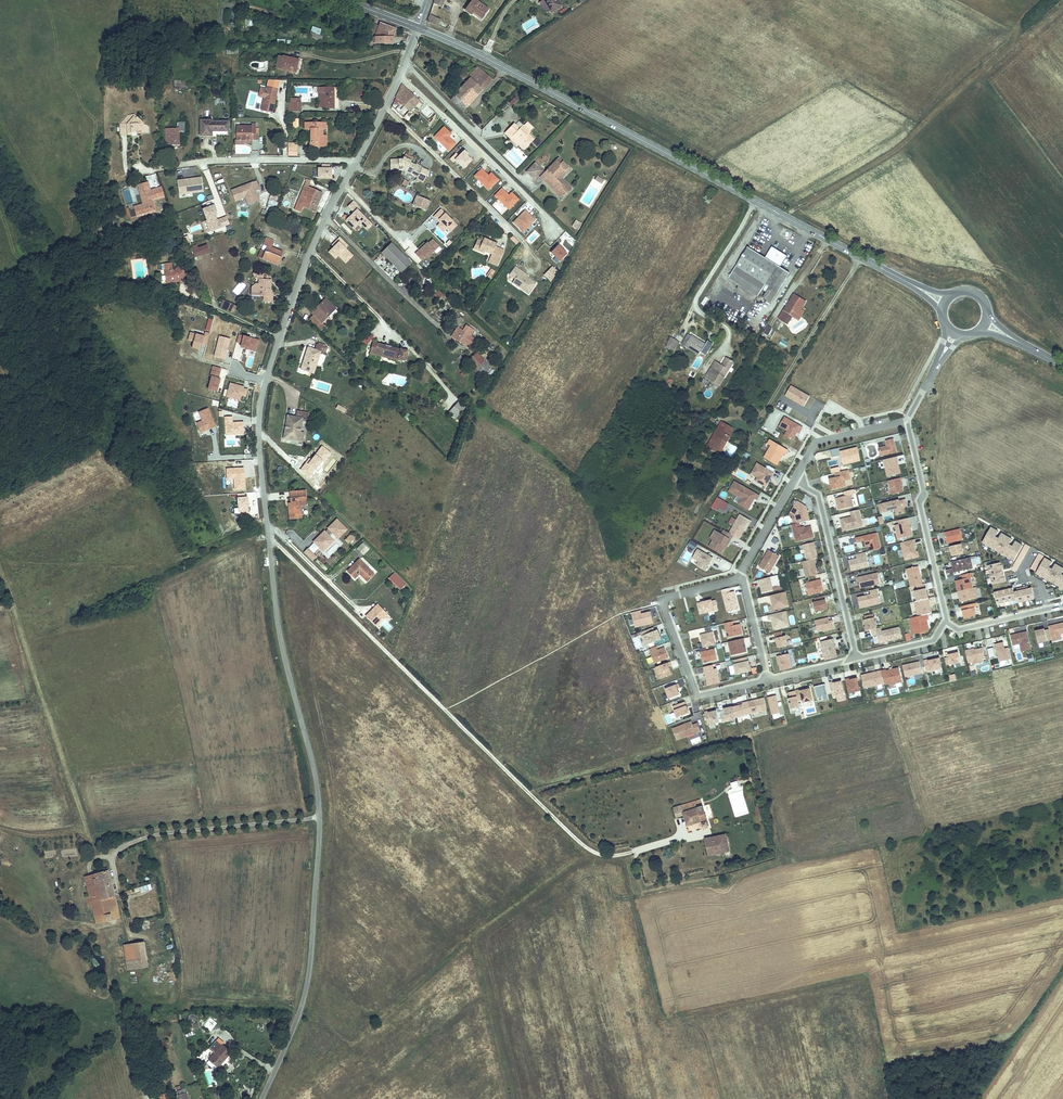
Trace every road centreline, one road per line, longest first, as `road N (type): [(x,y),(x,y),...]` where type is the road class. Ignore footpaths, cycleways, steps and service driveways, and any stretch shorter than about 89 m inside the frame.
road 1 (residential): [(418,28),(306,263),(259,423),(283,650),(319,817),(312,969),(262,1098)]
road 2 (secondary): [(893,274),(418,28)]
road 3 (track): [(0,558),(185,559),(252,526),(247,494),(263,481)]
road 4 (track): [(0,572),(94,844),(112,855)]
road 5 (residential): [(739,577),(670,598),(665,606),(695,692),(767,679)]
road 6 (residential): [(907,421),(945,621)]
road 7 (residential): [(795,478),(817,494),(855,657)]
road 8 (residential): [(907,421),(823,439),(795,478)]
road 9 (residential): [(945,621),(958,629),(1062,605)]

